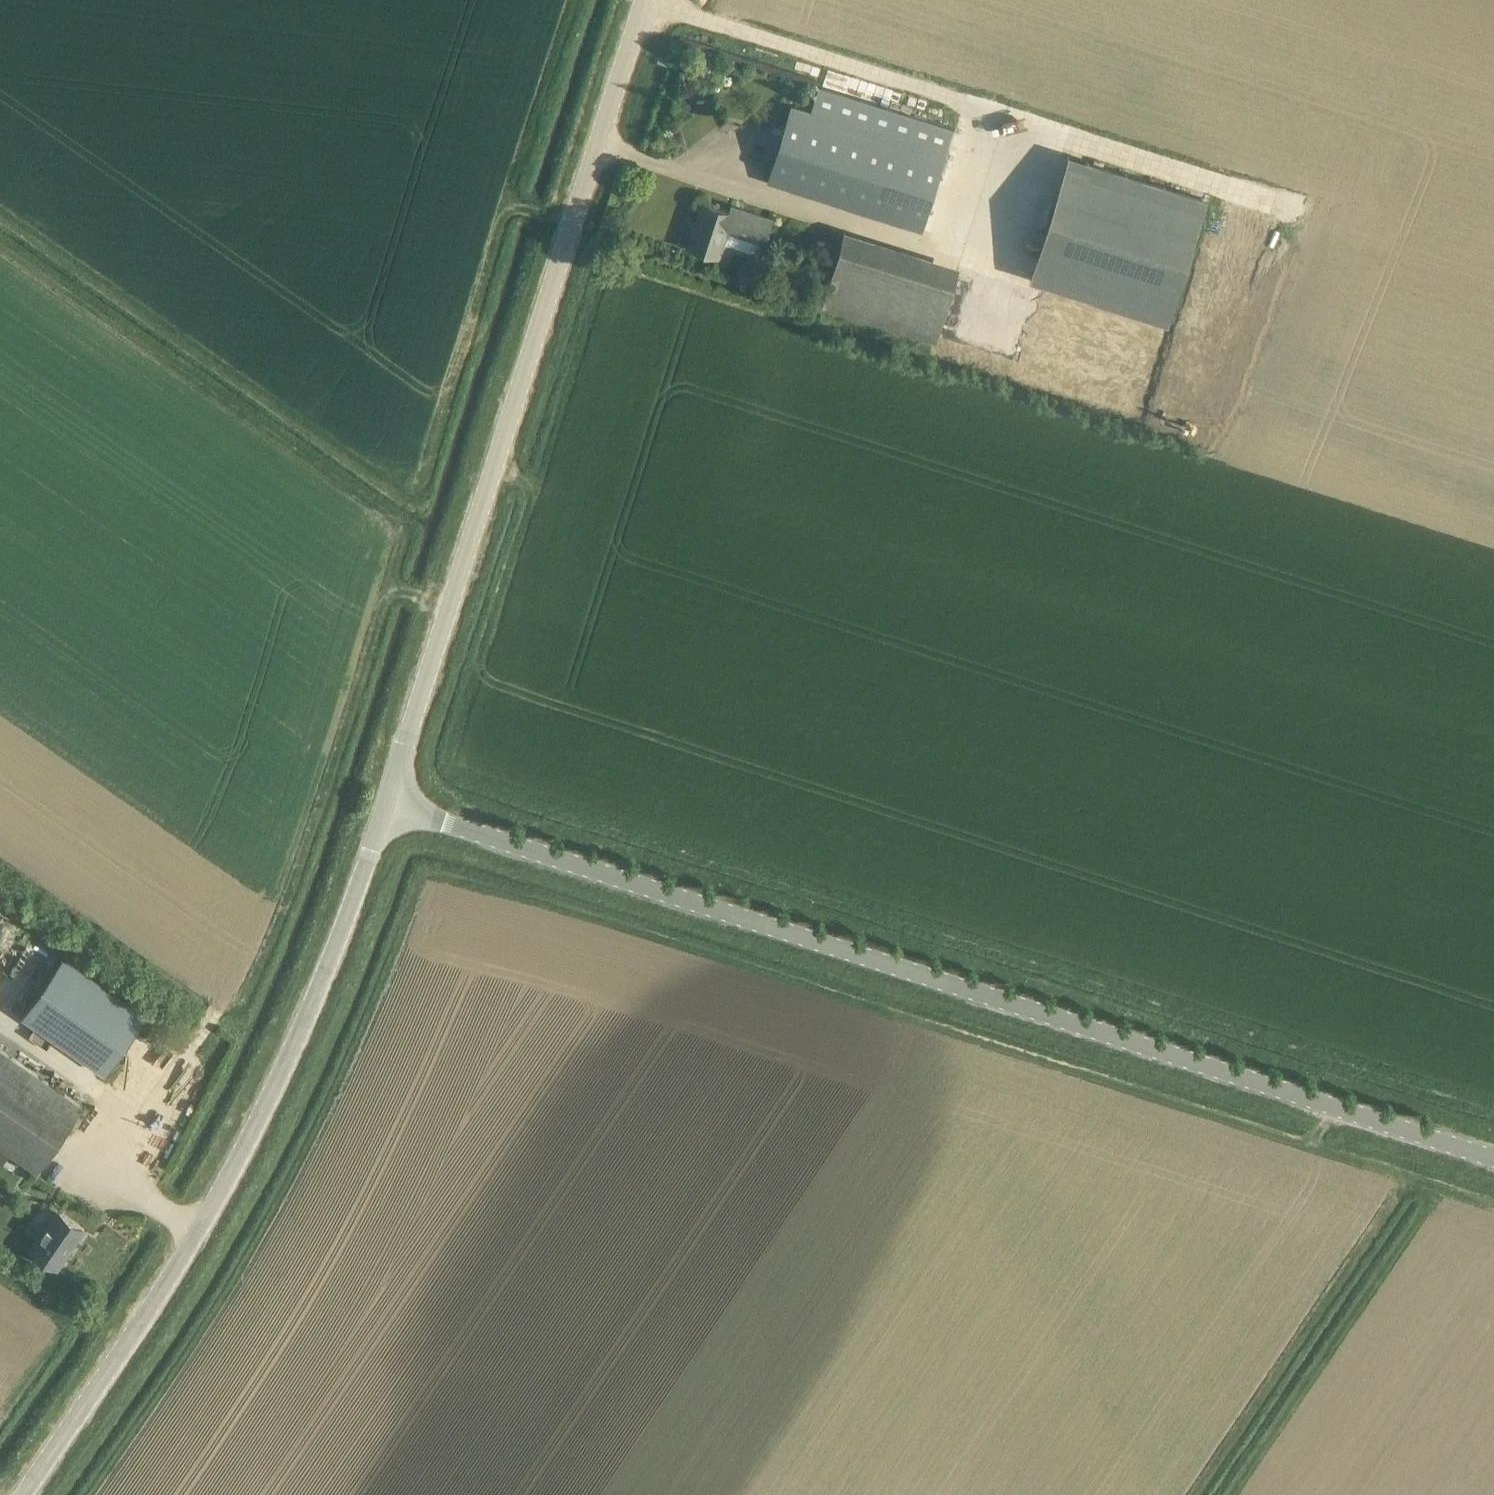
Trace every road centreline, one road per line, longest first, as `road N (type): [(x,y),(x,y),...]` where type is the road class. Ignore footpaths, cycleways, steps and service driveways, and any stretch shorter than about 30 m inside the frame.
road 1 (unclassified): [(1493,1161),(386,807)]
road 2 (unclassified): [(386,807),(644,0)]
road 3 (unclassified): [(38,1494),(185,1287),(282,1101),(386,807)]

